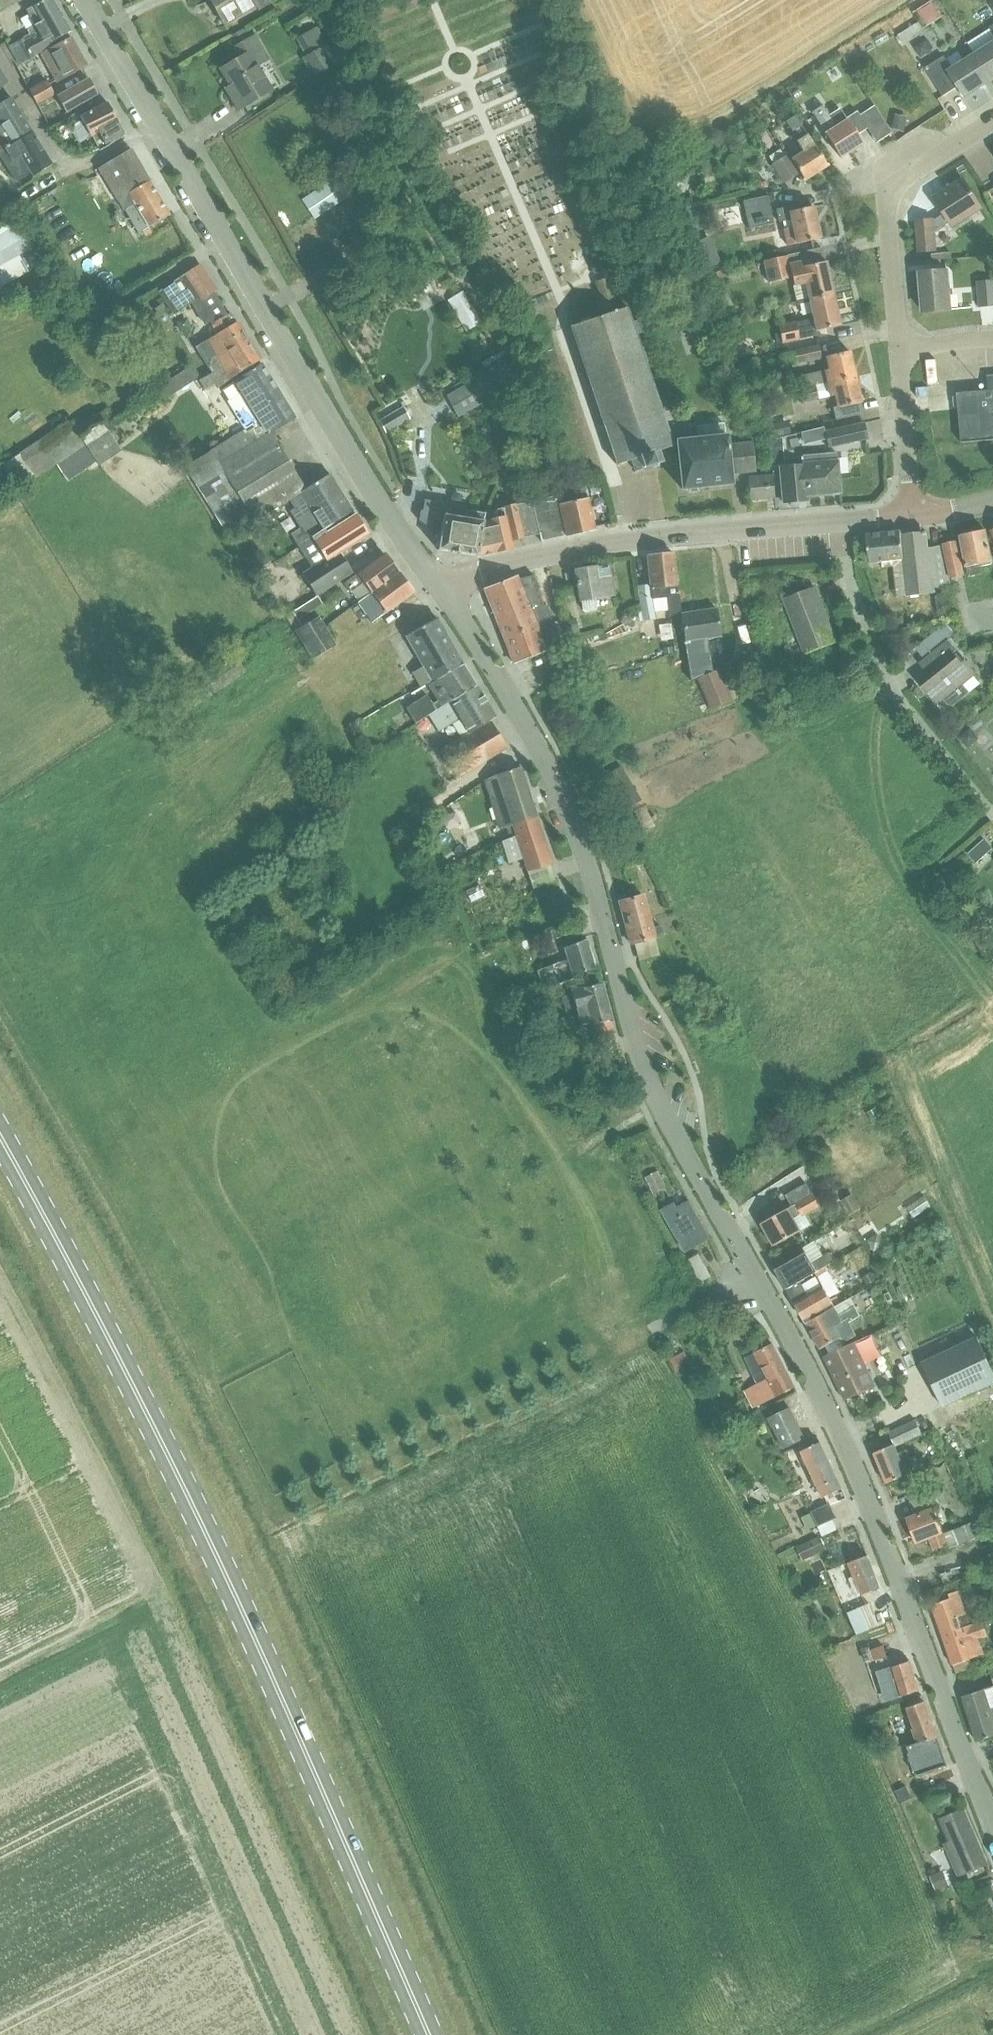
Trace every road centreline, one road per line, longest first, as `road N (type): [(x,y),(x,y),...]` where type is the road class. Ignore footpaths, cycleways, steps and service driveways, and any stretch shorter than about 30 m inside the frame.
road 1 (tertiary): [(444,594),(573,814),(649,1085),(820,1389),(992,1822)]
road 2 (primary): [(428,2034),(225,1573),(0,1133)]
road 3 (tertiary): [(444,594),(303,374),(84,0)]
road 4 (residential): [(444,594),(495,570),(608,544),(912,515)]
road 5 (residential): [(992,114),(886,182),(898,349)]
road 6 (residential): [(898,349),(912,515)]

